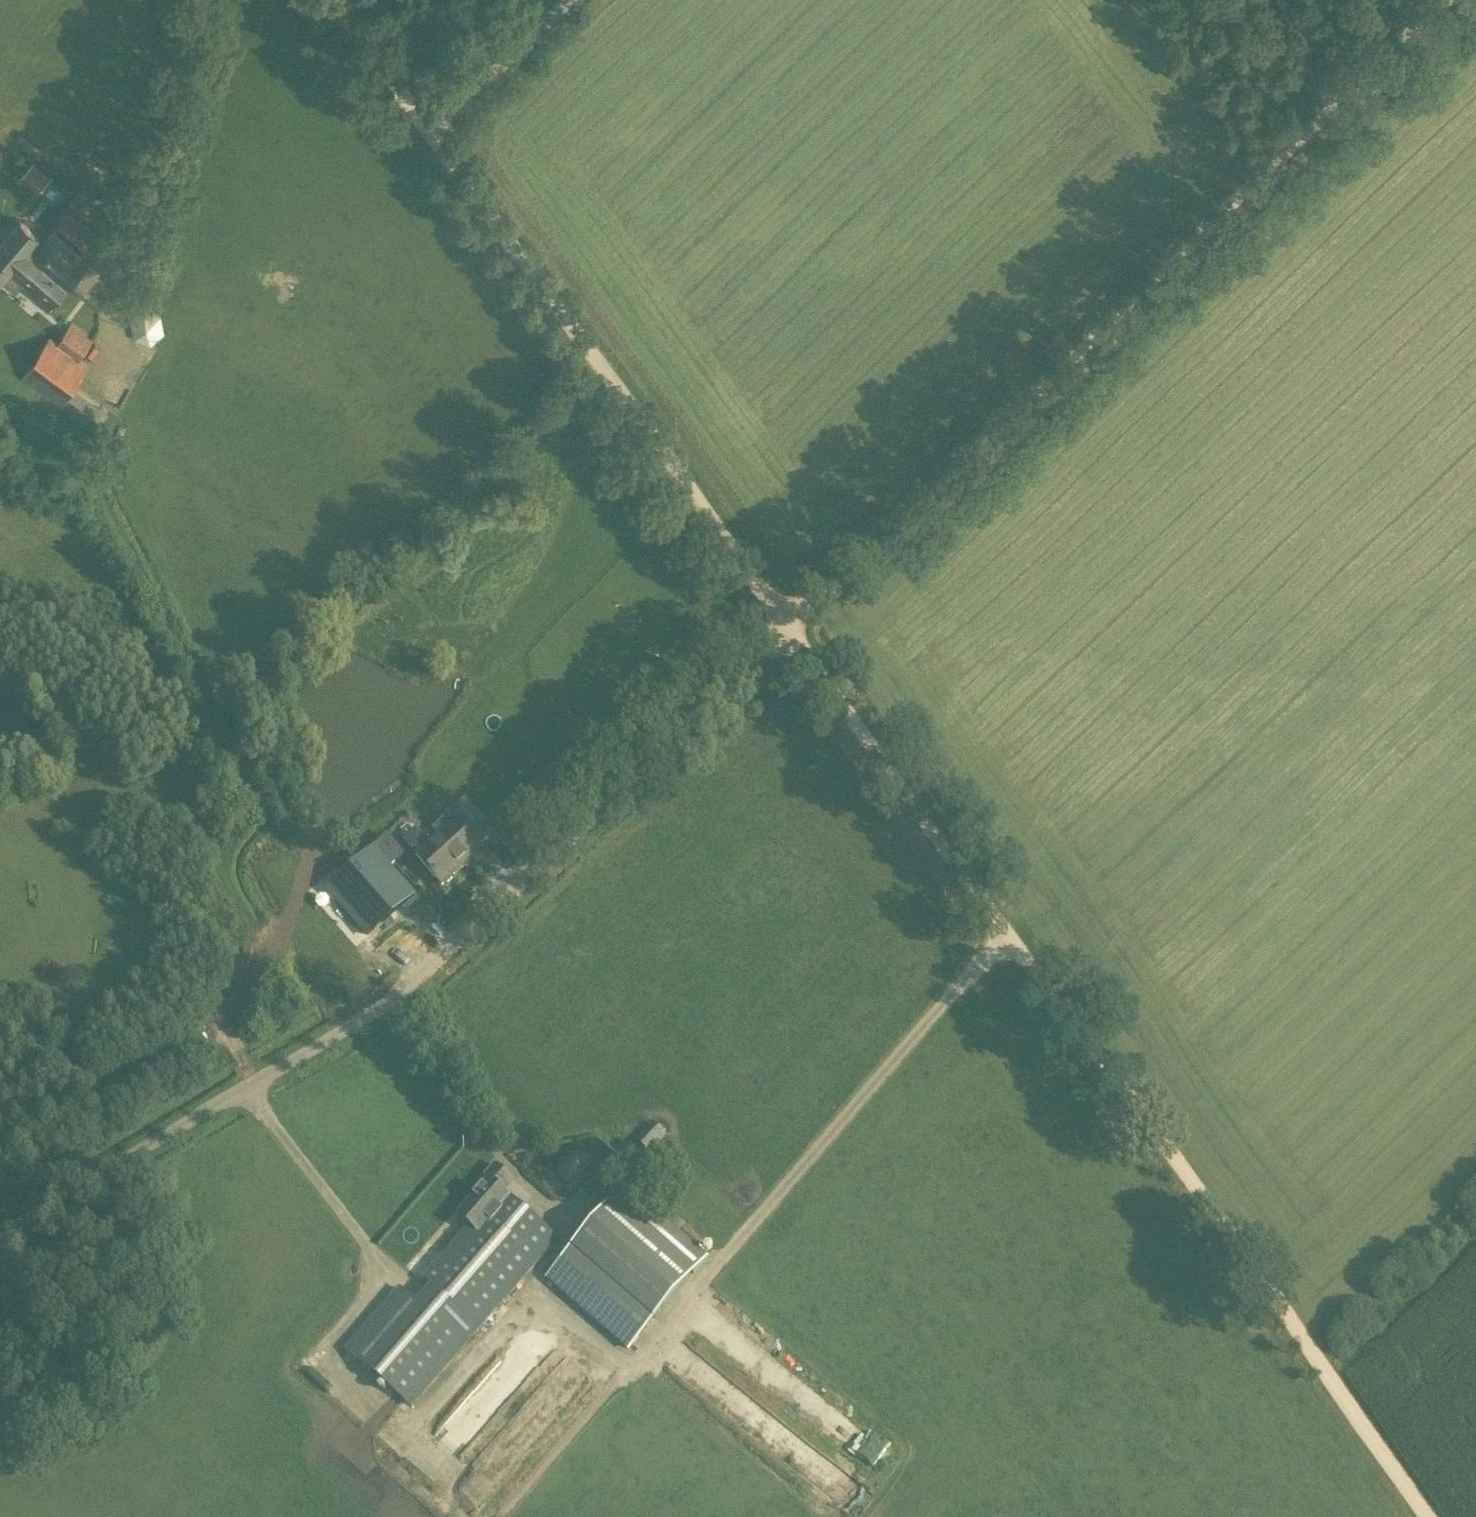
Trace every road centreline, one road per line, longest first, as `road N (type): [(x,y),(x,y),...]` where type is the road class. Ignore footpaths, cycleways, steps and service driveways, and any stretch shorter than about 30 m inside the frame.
road 1 (track): [(788,630),(1428,1516)]
road 2 (track): [(788,630),(1443,0)]
road 3 (track): [(336,0),(788,630)]
road 4 (unclassified): [(0,1238),(394,998),(541,863)]
road 5 (track): [(541,863),(788,630)]
road 6 (track): [(431,131),(568,0)]

